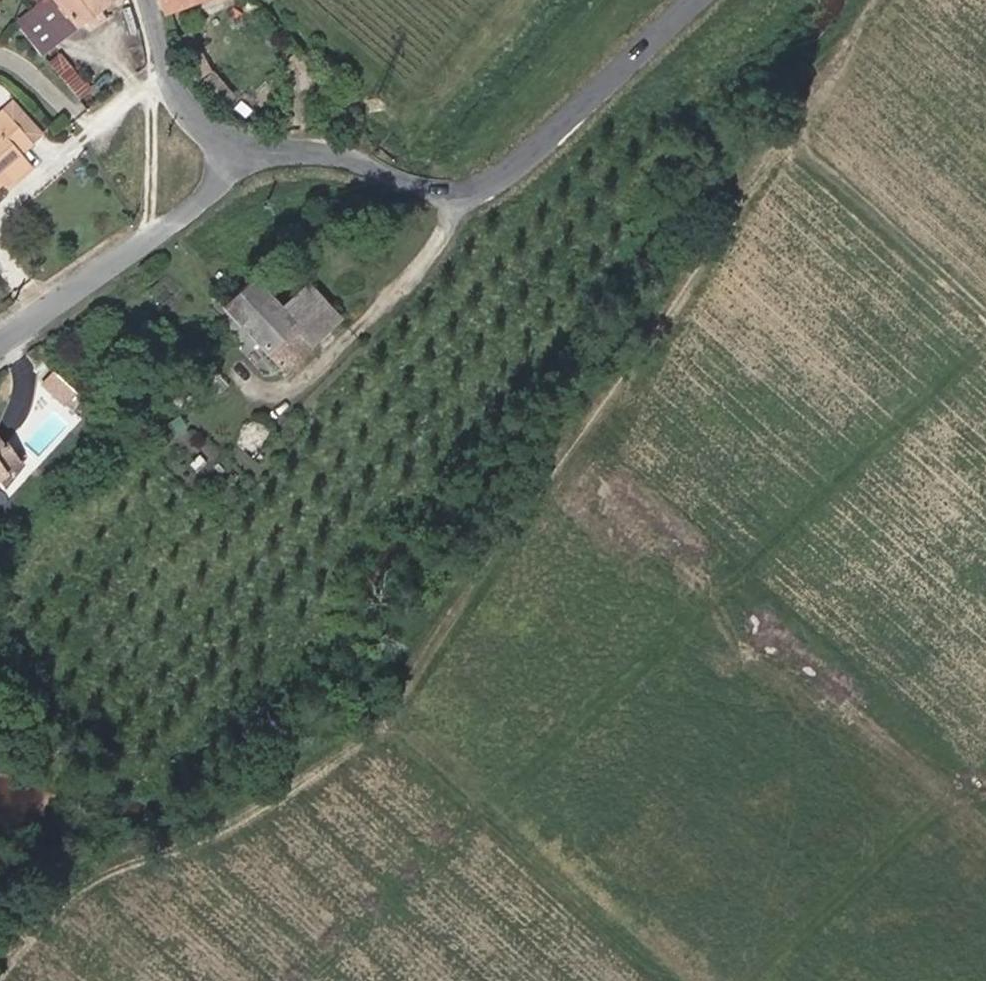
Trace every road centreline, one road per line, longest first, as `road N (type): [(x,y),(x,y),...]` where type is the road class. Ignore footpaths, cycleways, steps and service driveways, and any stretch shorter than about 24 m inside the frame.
road 1 (tertiary): [(694,0),(479,190),(439,194),(342,158),(234,149)]
road 2 (track): [(298,980),(484,814),(670,980)]
road 3 (residential): [(0,338),(205,198),(234,149)]
road 4 (tertiary): [(234,149),(200,131),(165,85),(146,0)]

